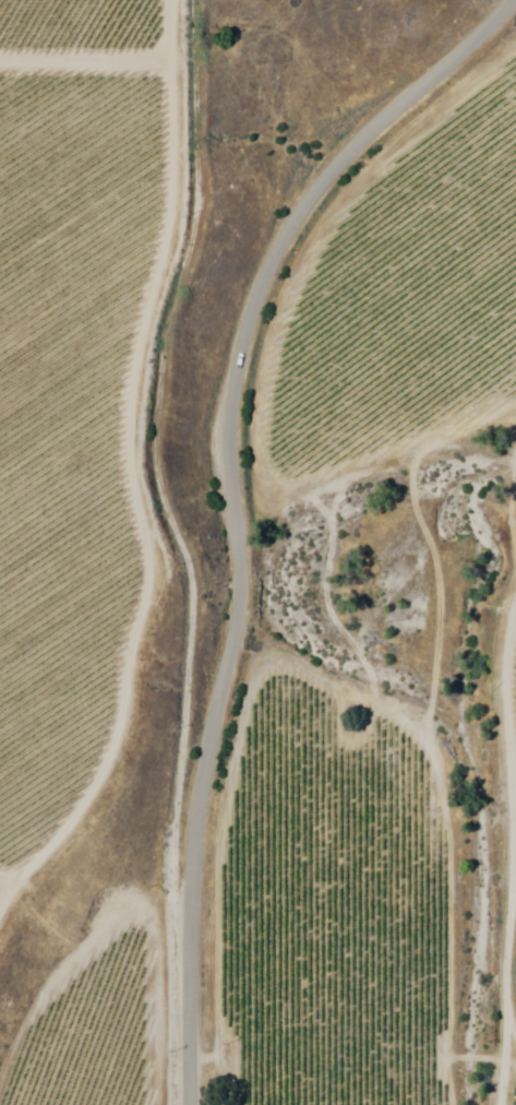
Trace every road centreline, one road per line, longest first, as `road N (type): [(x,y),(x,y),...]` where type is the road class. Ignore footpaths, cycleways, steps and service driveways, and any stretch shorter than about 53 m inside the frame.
road 1 (residential): [(187,1104),(193,806),(236,593),(224,426),(238,331),(271,247),(310,188),(504,0)]
road 2 (residential): [(187,924),(179,792),(203,583),(163,483),(154,432),(164,341),(189,242),(189,0)]

